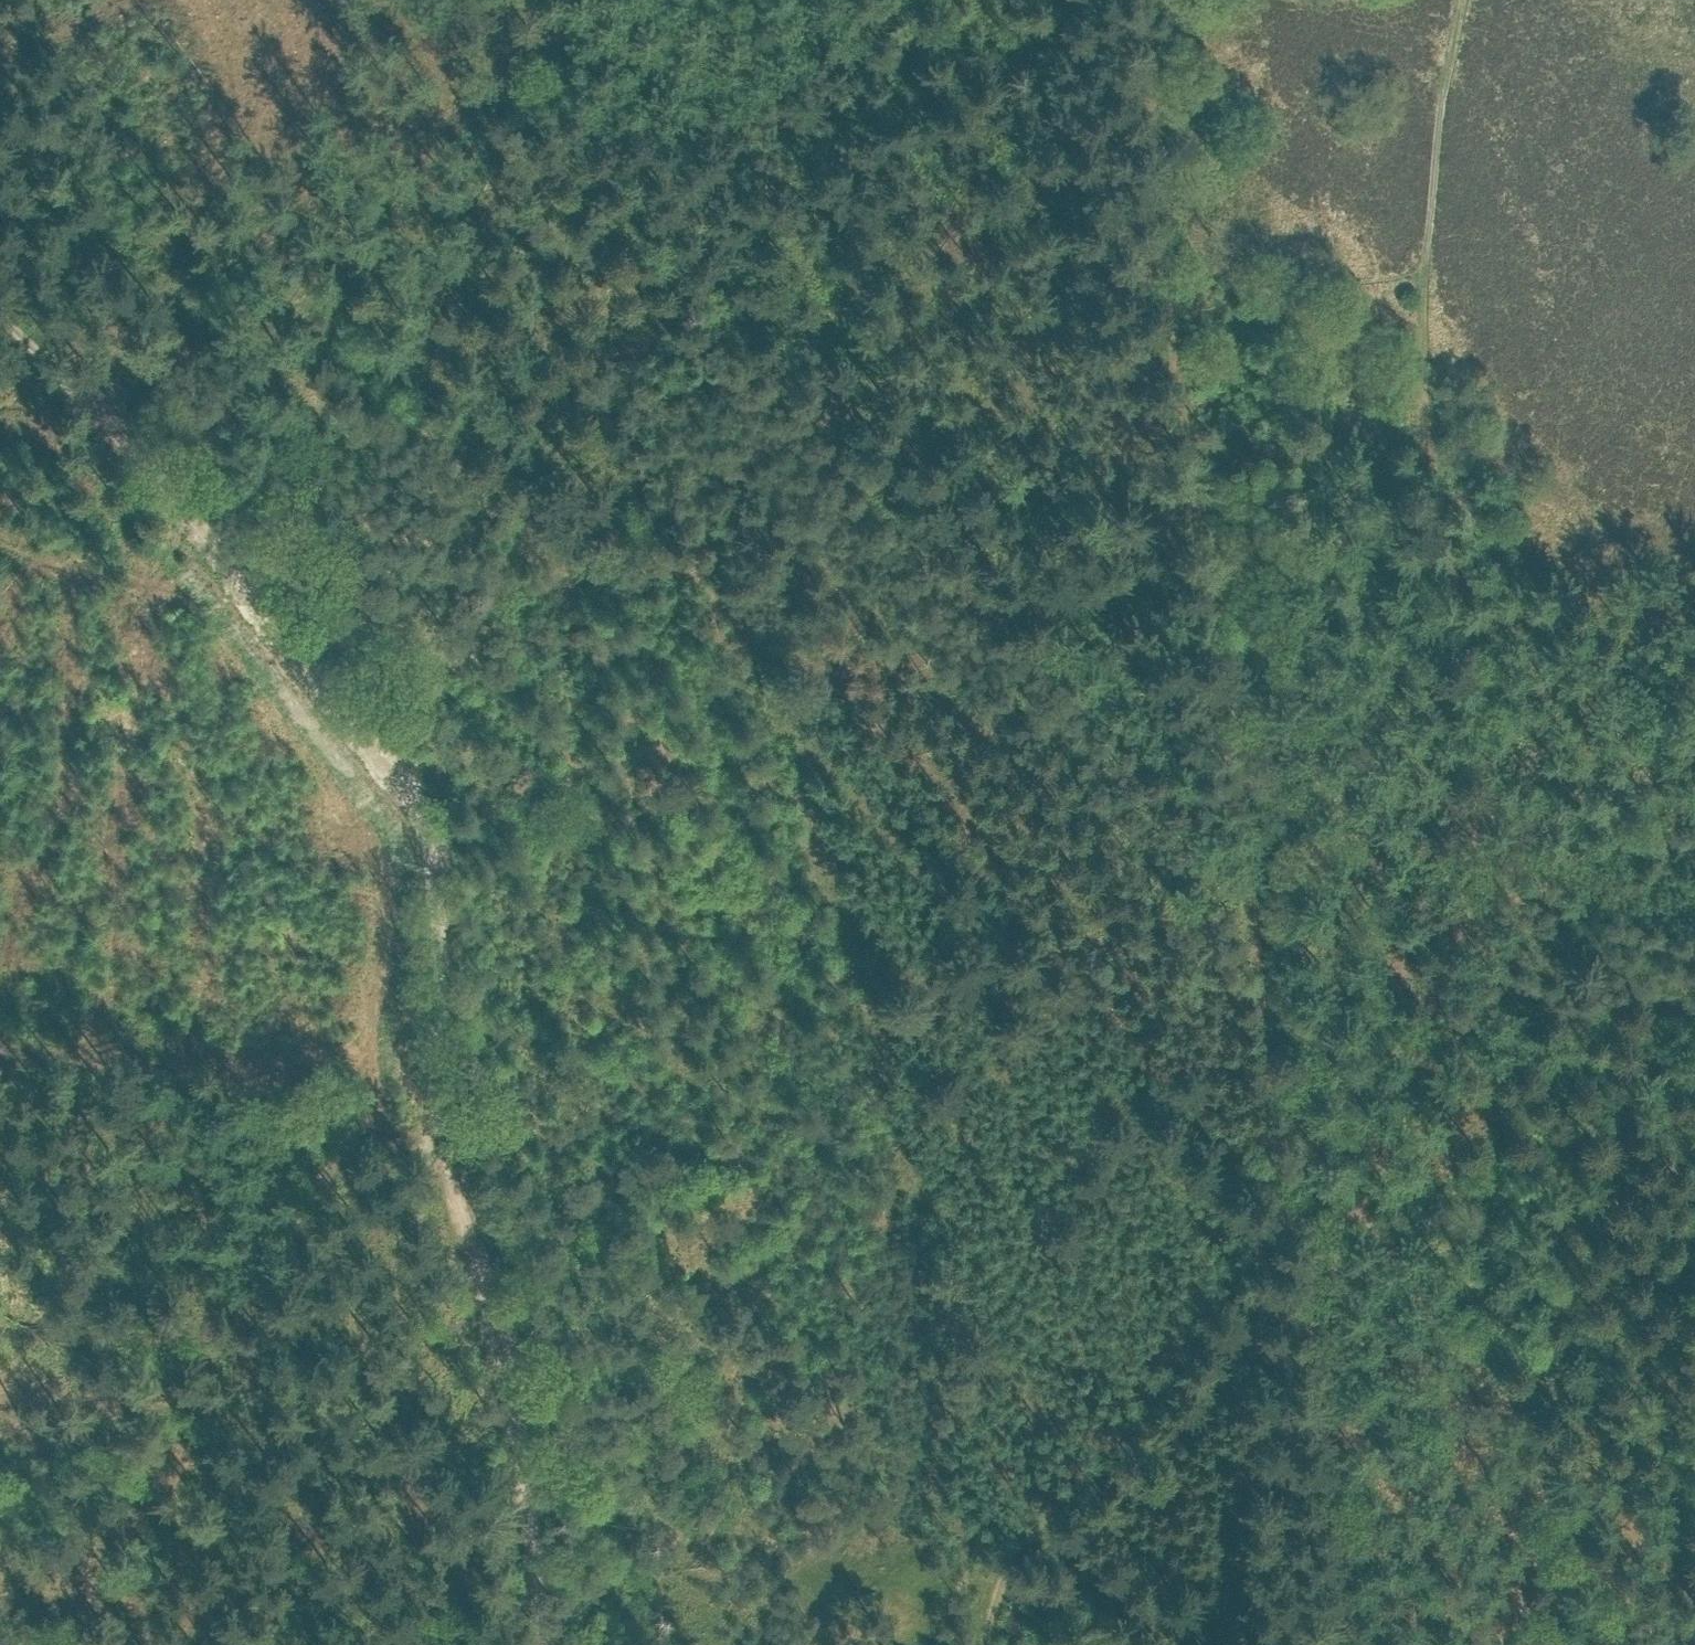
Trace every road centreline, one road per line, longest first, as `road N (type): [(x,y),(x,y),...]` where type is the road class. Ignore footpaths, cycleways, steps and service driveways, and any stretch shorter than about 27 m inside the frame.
road 1 (track): [(0,313),(110,426),(428,828),(437,882),(429,1053),(435,1105),(500,1354),(545,1644)]
road 2 (track): [(1171,302),(1257,945),(1275,1197),(1266,1229),(1205,1322),(1051,1507)]
road 3 (track): [(1694,1597),(1463,1350),(1357,1212),(1415,1075),(1465,910),(1500,685)]
road 4 (track): [(1460,0),(1434,158),(1420,353),(1426,415),(1498,642),(1500,685)]
road 5 (track): [(444,1148),(354,1142),(331,1174),(308,1244),(285,1278),(197,1343),(0,1331)]
road 6 (track): [(1171,302),(1142,0)]
road 7 (track): [(1500,685),(1694,654)]
road 8 (track): [(1051,1507),(1172,1644)]
road 9 (track): [(987,1644),(1007,1574),(1051,1507)]

